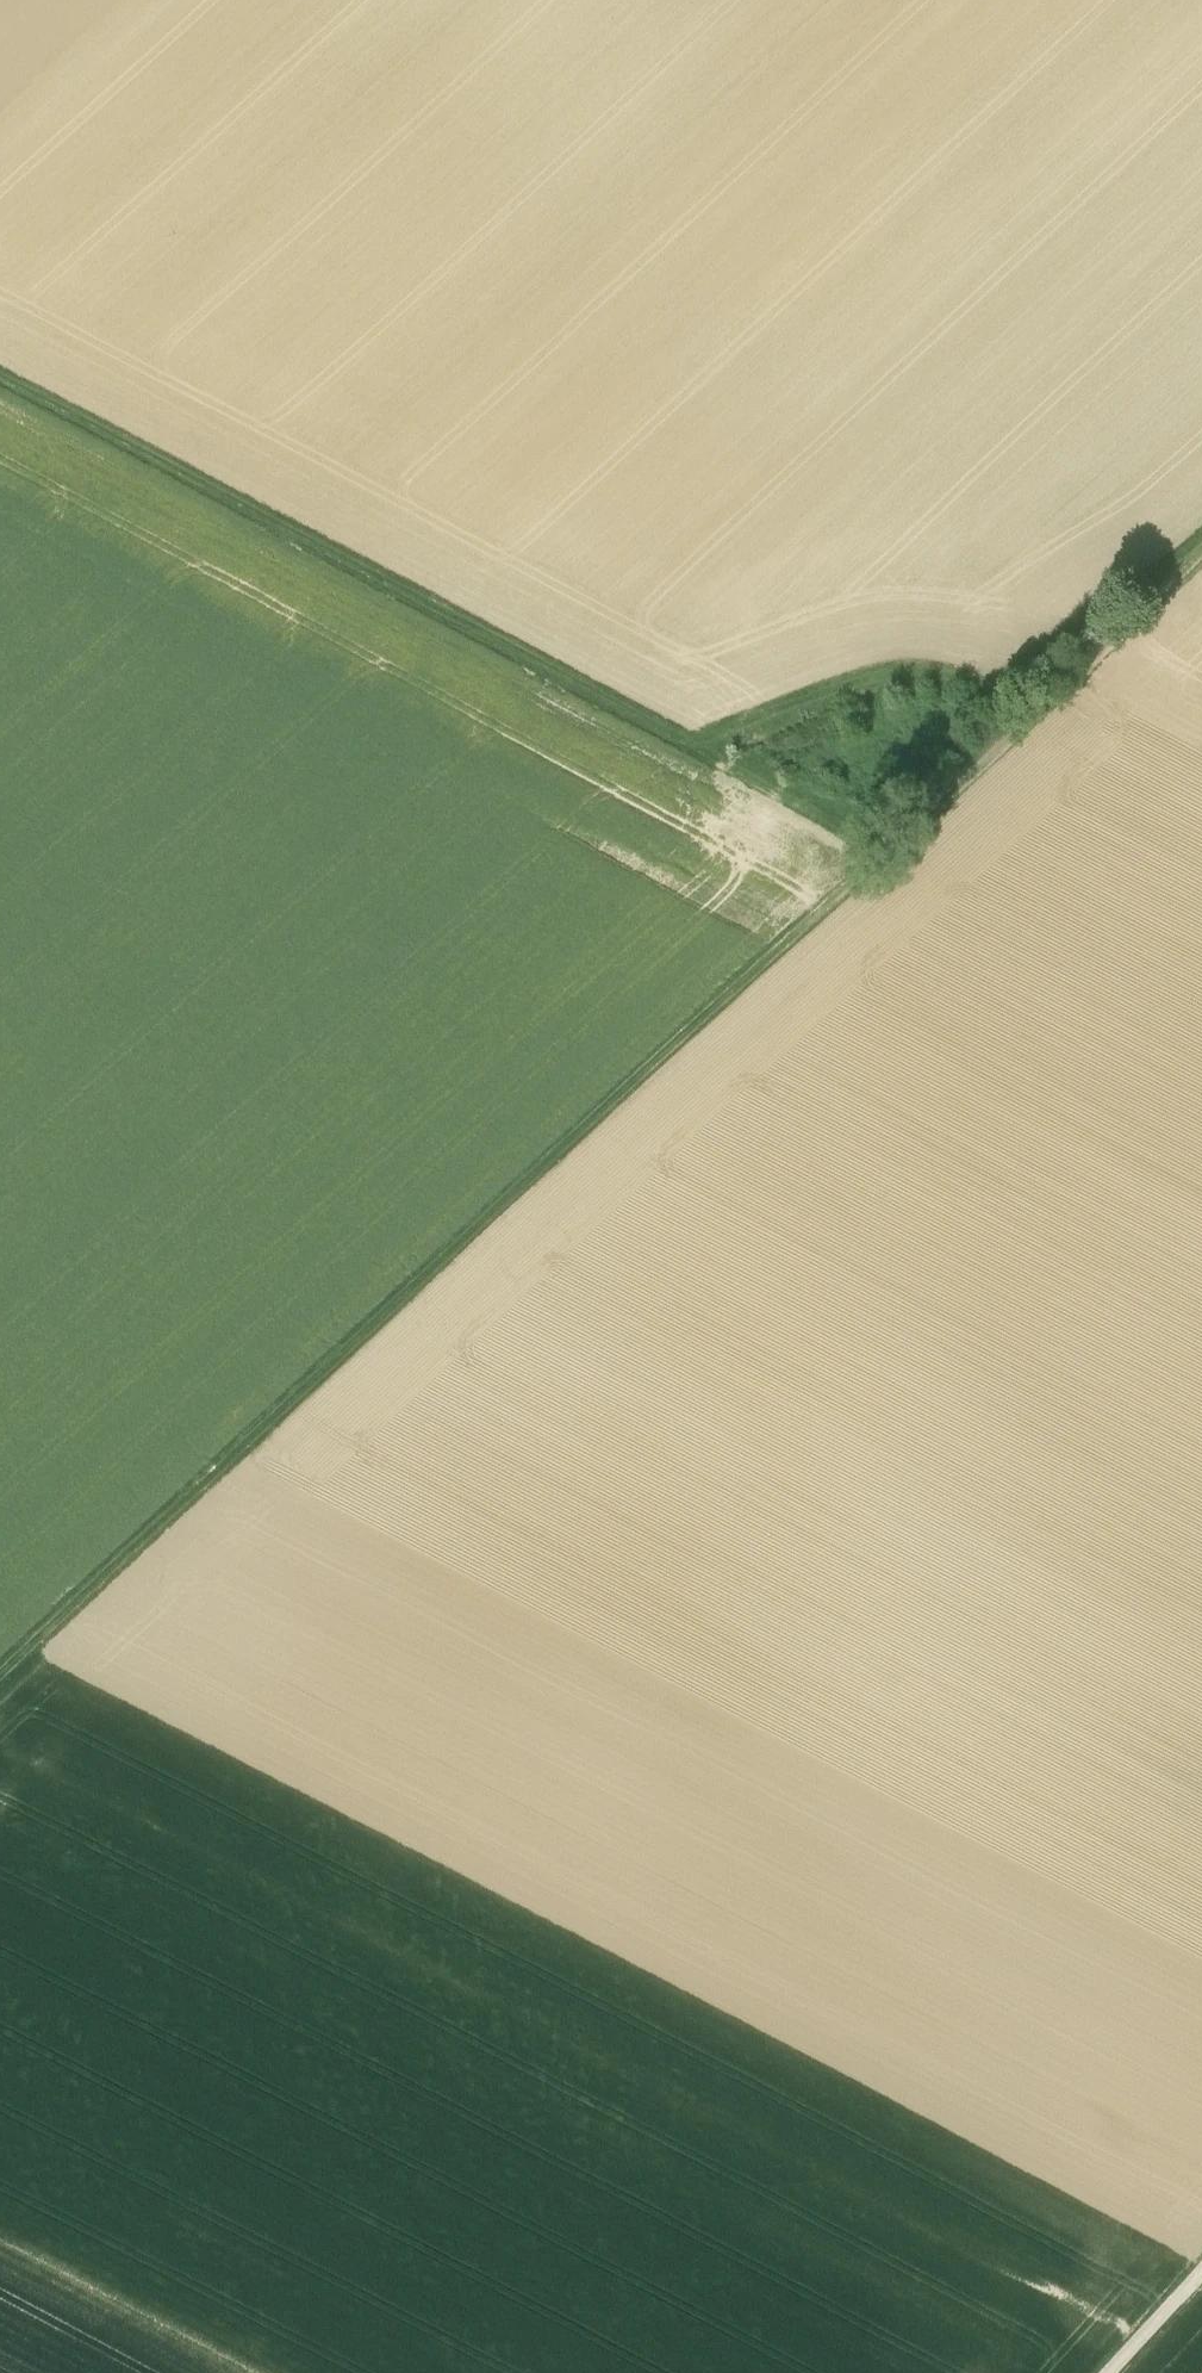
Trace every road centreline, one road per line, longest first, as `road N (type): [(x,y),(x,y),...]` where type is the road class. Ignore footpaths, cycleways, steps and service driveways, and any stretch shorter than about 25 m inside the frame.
road 1 (track): [(1201,551),(0,1682)]
road 2 (track): [(883,853),(0,373)]
road 3 (track): [(1201,2267),(1105,2372)]

